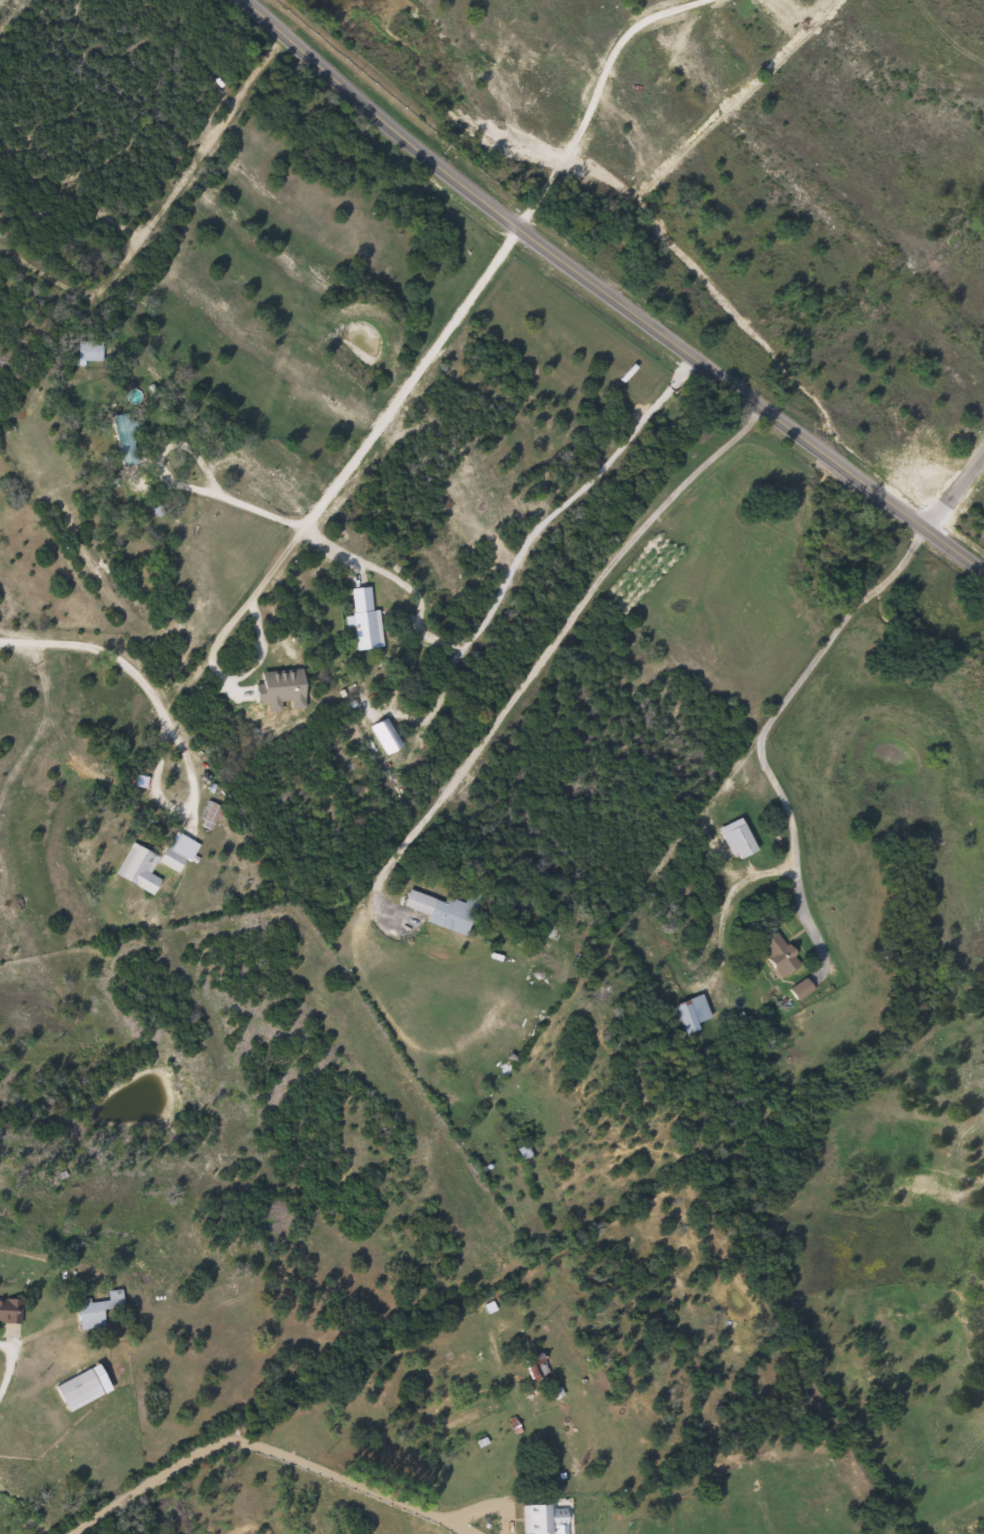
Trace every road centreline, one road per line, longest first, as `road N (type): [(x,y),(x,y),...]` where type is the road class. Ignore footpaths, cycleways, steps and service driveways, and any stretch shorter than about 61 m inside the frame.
road 1 (secondary): [(983,578),(516,233),(239,0)]
road 2 (residential): [(86,1533),(236,1437),(379,1330),(440,1297),(465,1297),(484,1308),(511,1347)]

